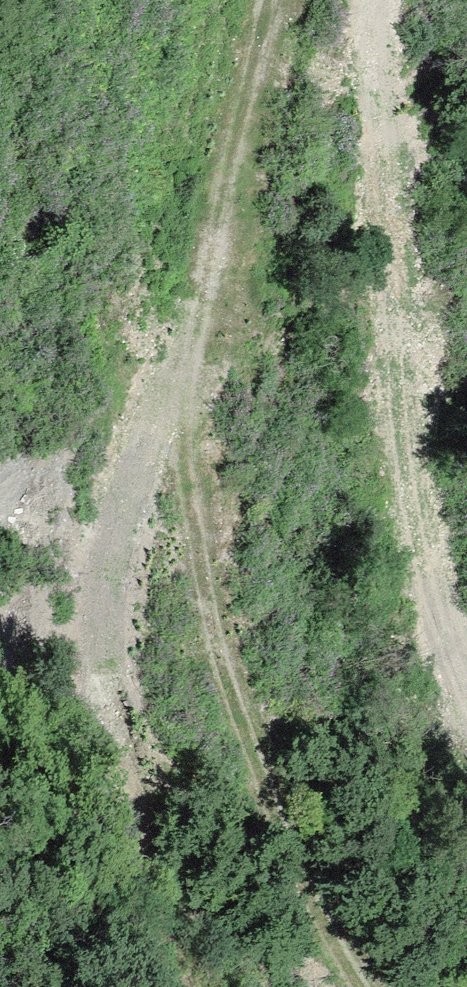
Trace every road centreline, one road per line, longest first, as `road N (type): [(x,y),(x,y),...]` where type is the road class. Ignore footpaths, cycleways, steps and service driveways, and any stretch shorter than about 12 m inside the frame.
road 1 (track): [(280,0),(216,191),(191,456),(245,750),(373,986)]
road 2 (track): [(466,684),(402,386),(382,0)]

